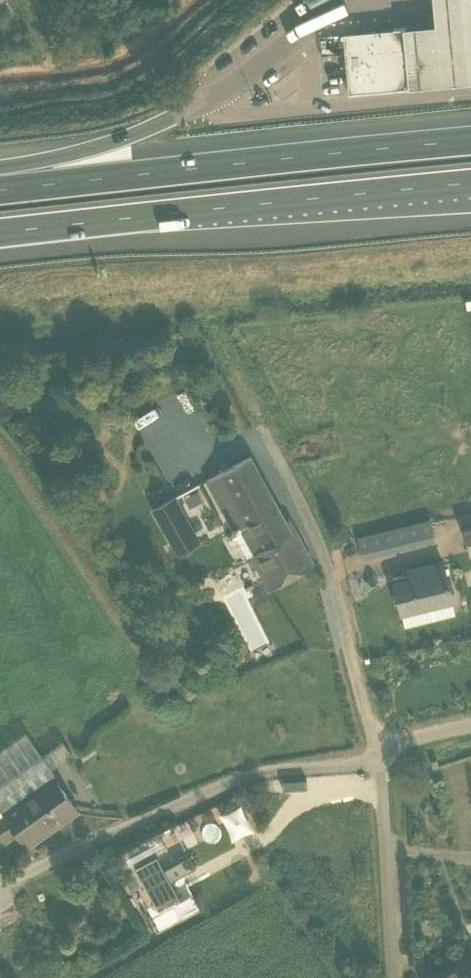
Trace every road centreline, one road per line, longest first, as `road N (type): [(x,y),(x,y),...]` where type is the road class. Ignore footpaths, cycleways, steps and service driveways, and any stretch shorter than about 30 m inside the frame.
road 1 (motorway): [(0,234),(470,183)]
road 2 (motorway): [(470,140),(7,189)]
road 3 (unclassified): [(378,747),(328,564),(267,431)]
road 4 (unclassified): [(396,977),(378,747)]
road 5 (motorway): [(173,116),(7,189)]

